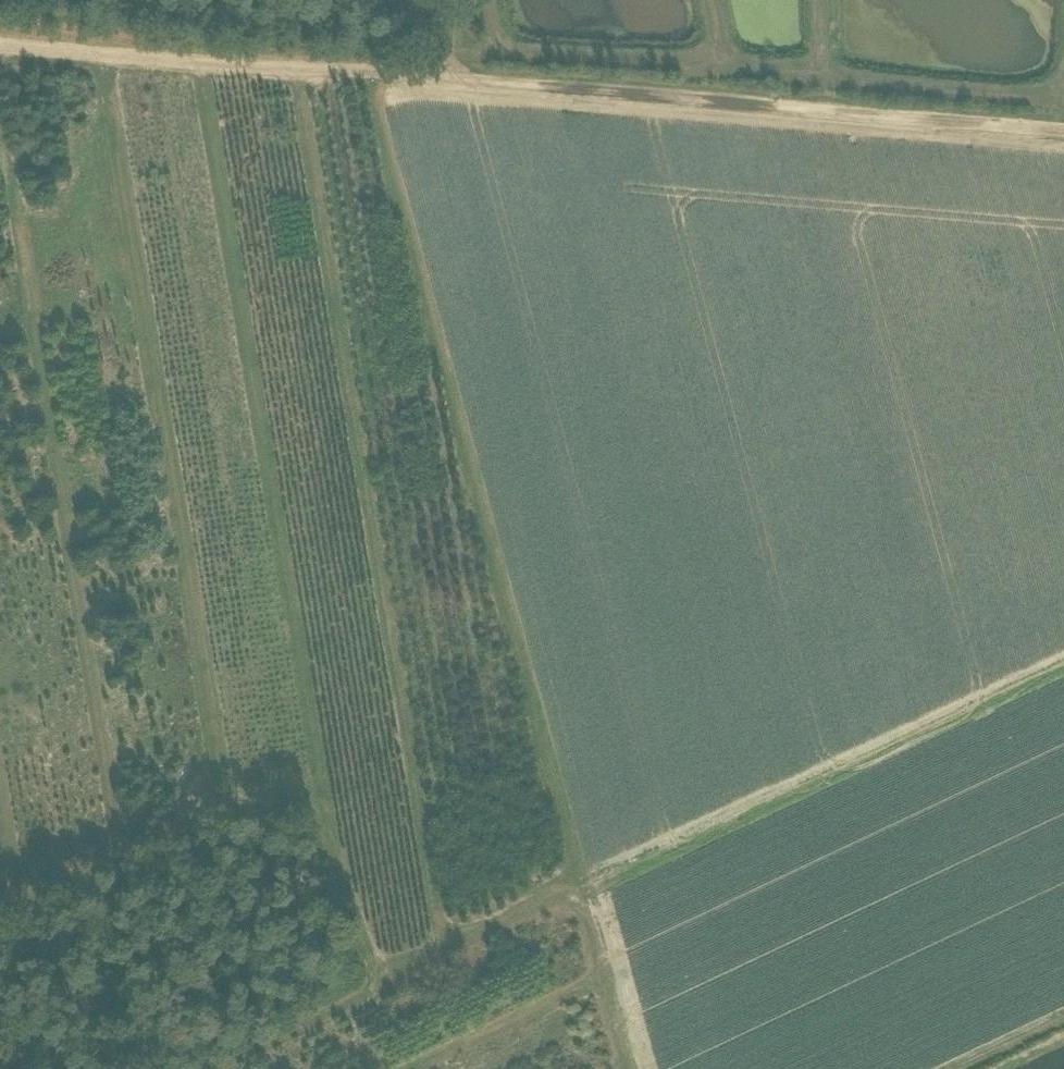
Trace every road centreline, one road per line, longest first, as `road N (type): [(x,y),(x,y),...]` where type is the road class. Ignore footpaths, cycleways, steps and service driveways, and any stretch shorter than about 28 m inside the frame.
road 1 (track): [(0,31),(1063,134)]

